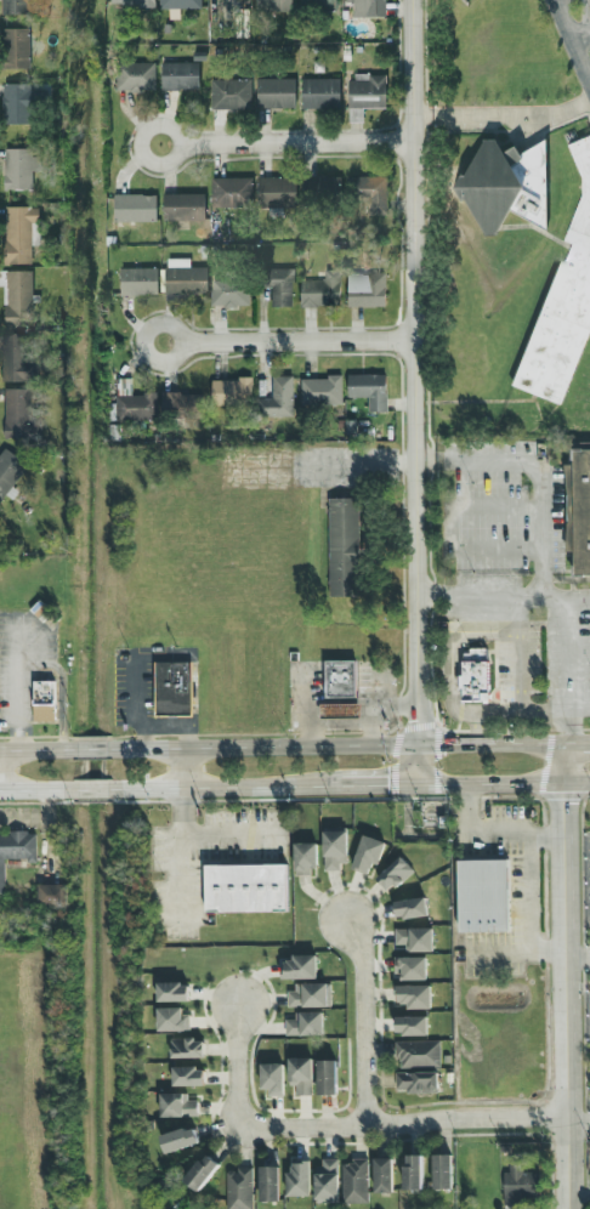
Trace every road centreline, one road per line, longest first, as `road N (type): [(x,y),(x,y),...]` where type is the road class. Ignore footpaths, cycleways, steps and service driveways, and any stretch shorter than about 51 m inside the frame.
road 1 (residential): [(411,0),(418,744)]
road 2 (residential): [(565,745),(570,1208)]
road 3 (residential): [(238,1126),(569,1117)]
road 4 (secondary): [(418,744),(107,749)]
road 5 (residential): [(415,342),(163,341)]
road 6 (residential): [(414,141),(164,141)]
road 7 (secondary): [(109,789),(335,787)]
road 8 (residential): [(363,1124),(359,959),(344,919)]
road 9 (secondary): [(589,745),(418,744)]
road 10 (secondary): [(419,785),(589,783)]
road 11 (residential): [(236,1005),(238,1126)]

